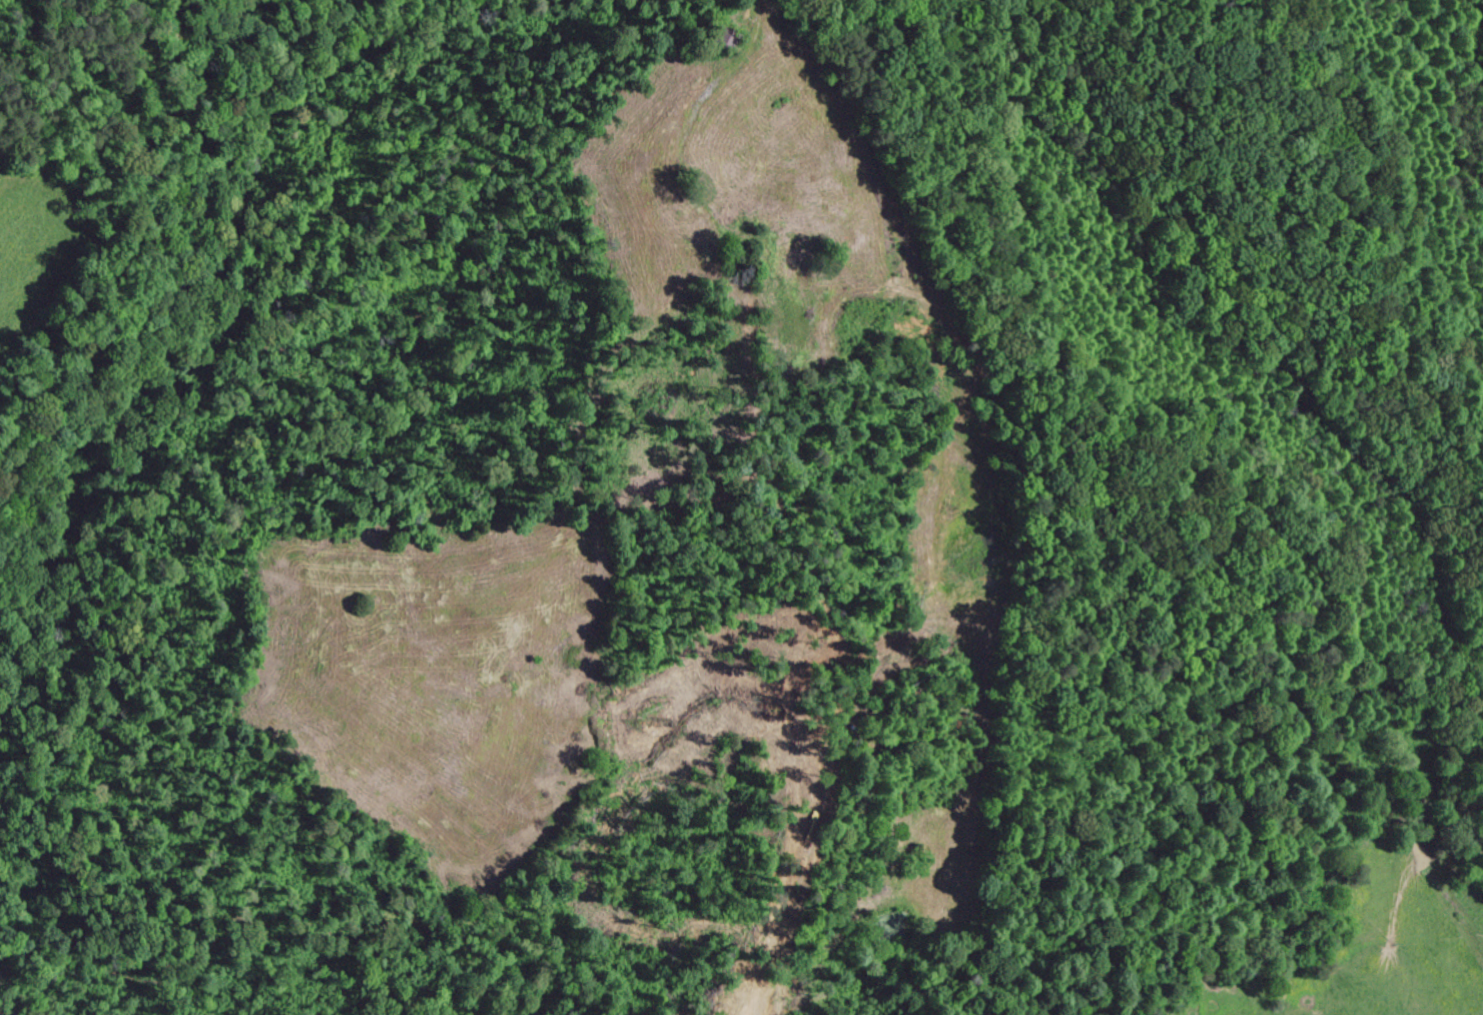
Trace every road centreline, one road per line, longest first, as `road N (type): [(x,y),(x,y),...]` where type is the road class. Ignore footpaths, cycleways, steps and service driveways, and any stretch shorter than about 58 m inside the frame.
road 1 (residential): [(803,0),(799,16),(752,72),(727,133),(726,176),(741,220),(770,261)]

